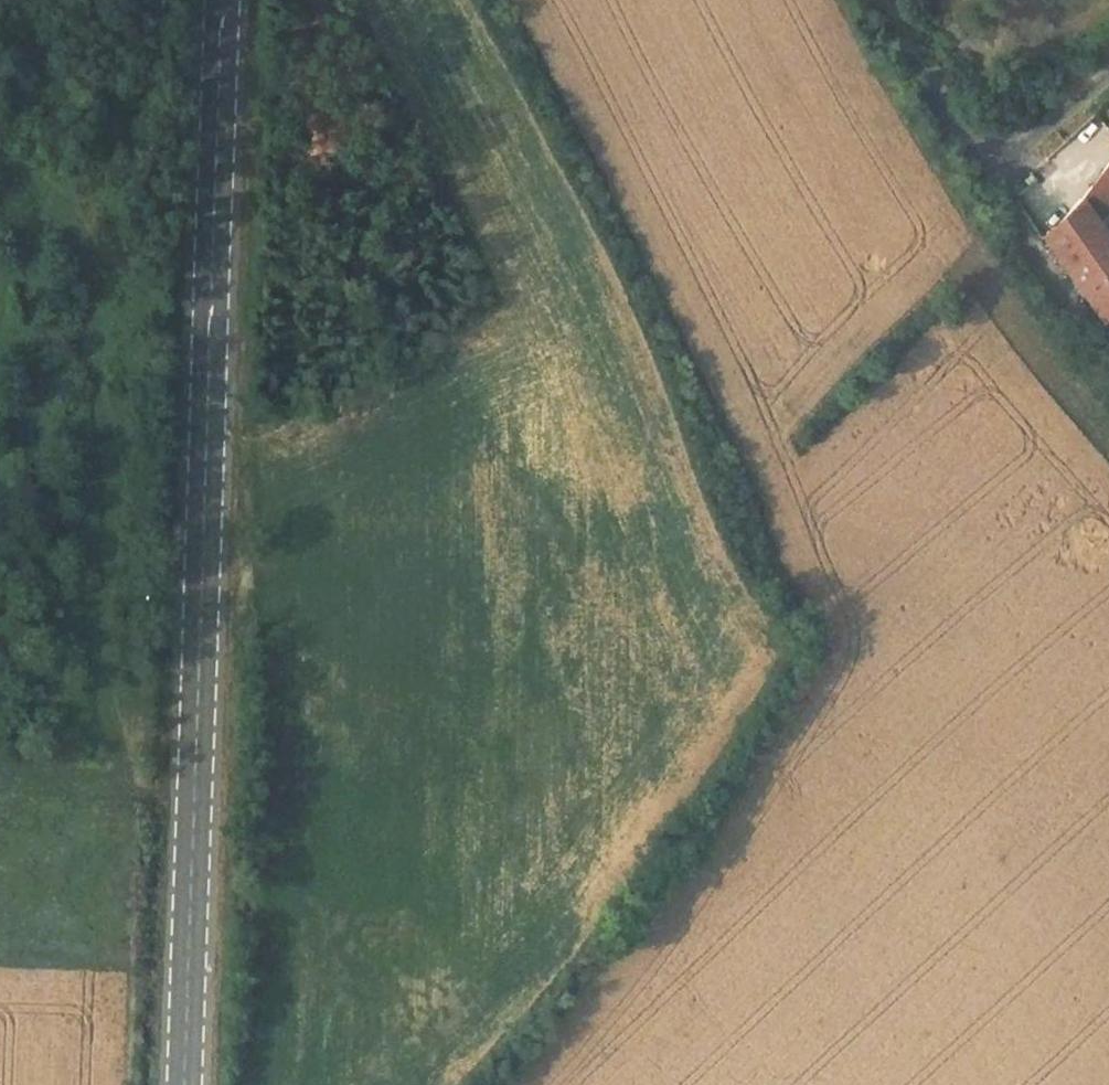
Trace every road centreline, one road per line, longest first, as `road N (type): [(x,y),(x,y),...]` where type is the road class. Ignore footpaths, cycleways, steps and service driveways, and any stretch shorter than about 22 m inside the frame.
road 1 (primary): [(231,0),(189,1084)]
road 2 (unclassified): [(1108,348),(872,0)]

